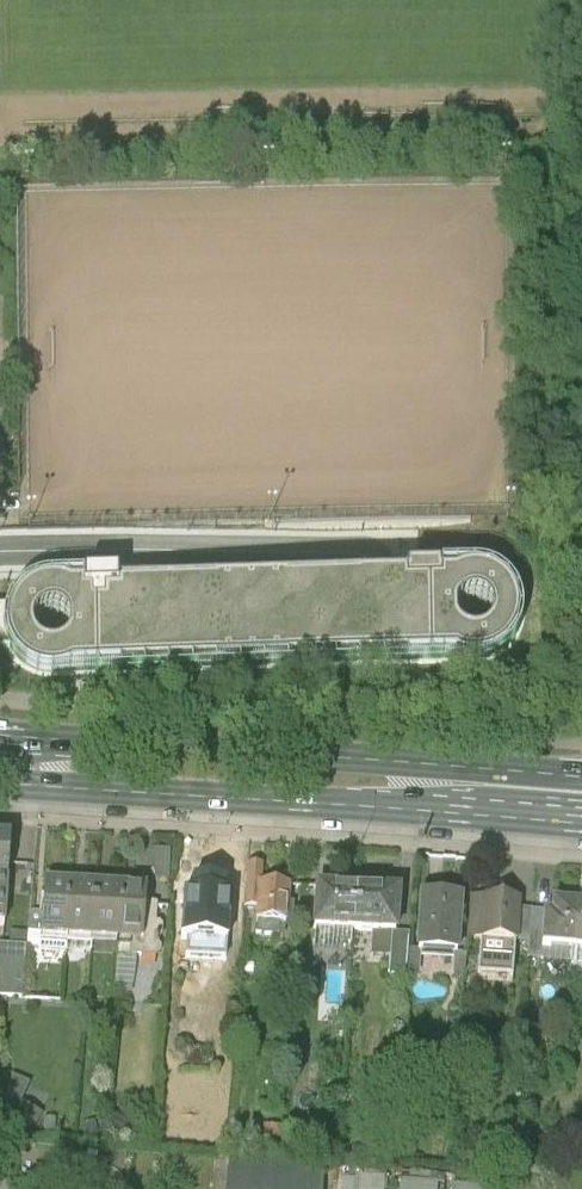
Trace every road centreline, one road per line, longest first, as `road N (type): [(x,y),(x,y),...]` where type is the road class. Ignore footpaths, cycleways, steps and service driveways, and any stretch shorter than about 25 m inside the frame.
road 1 (primary): [(575,794),(502,772),(213,748),(78,739),(0,748)]
road 2 (primary): [(0,776),(500,812),(575,794)]

